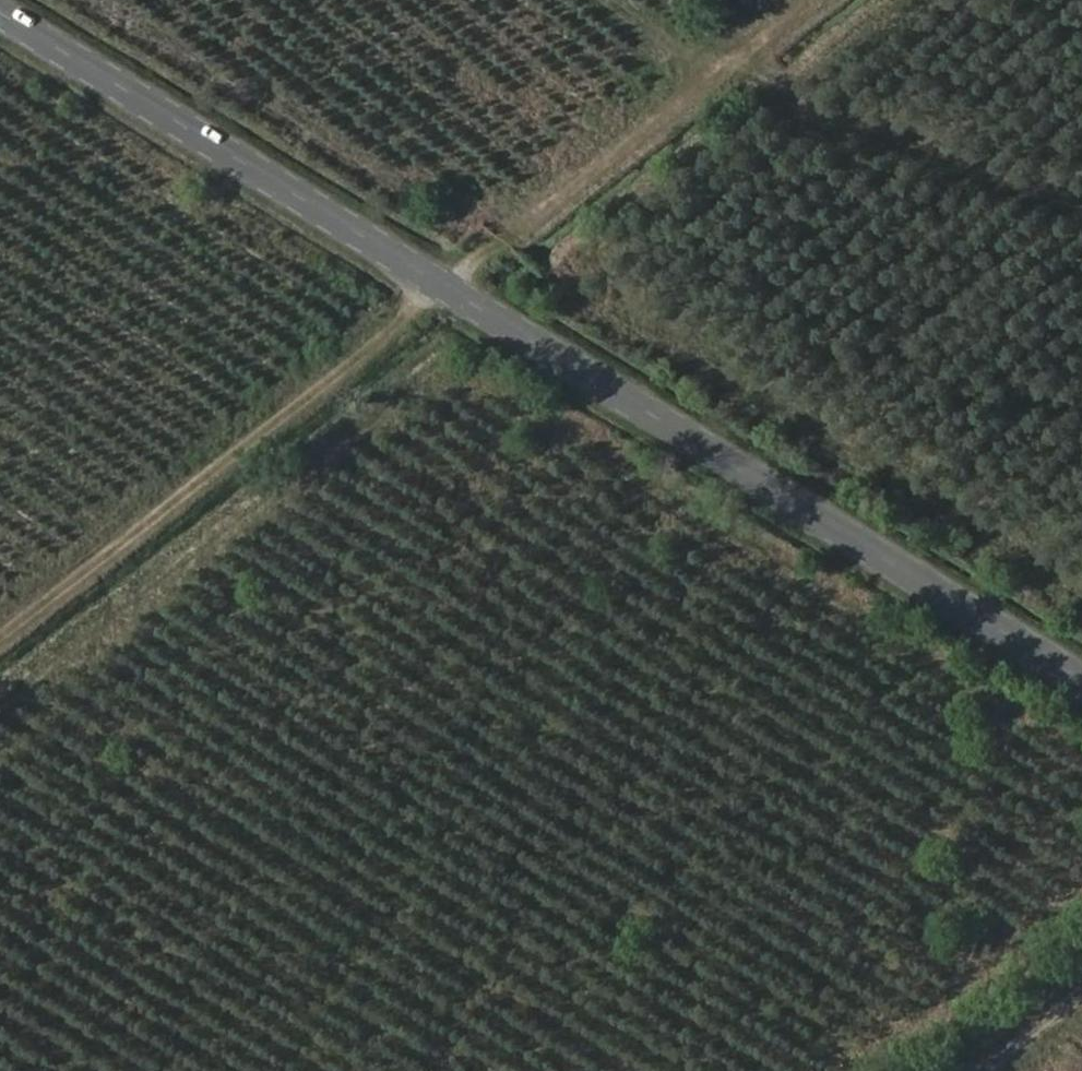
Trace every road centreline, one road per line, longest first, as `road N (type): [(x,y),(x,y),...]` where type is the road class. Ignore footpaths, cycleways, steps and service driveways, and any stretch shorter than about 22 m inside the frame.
road 1 (secondary): [(0,15),(1081,682)]
road 2 (track): [(793,0),(0,629)]
road 3 (track): [(494,319),(0,719)]
road 4 (track): [(658,17),(741,40),(900,119),(1081,173)]
road 5 (track): [(393,257),(664,40),(654,0)]
road 6 (track): [(986,1070),(1081,996)]

